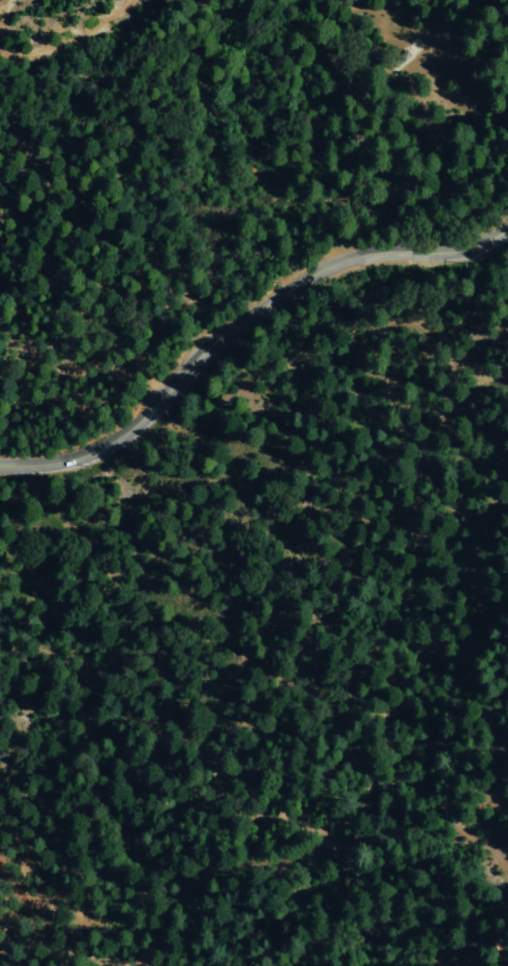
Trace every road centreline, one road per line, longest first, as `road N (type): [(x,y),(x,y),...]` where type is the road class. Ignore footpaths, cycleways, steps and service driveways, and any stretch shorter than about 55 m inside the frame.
road 1 (tertiary): [(0,461),(61,459),(126,431),(232,326),(333,264),(361,253),(465,248),(507,228)]

